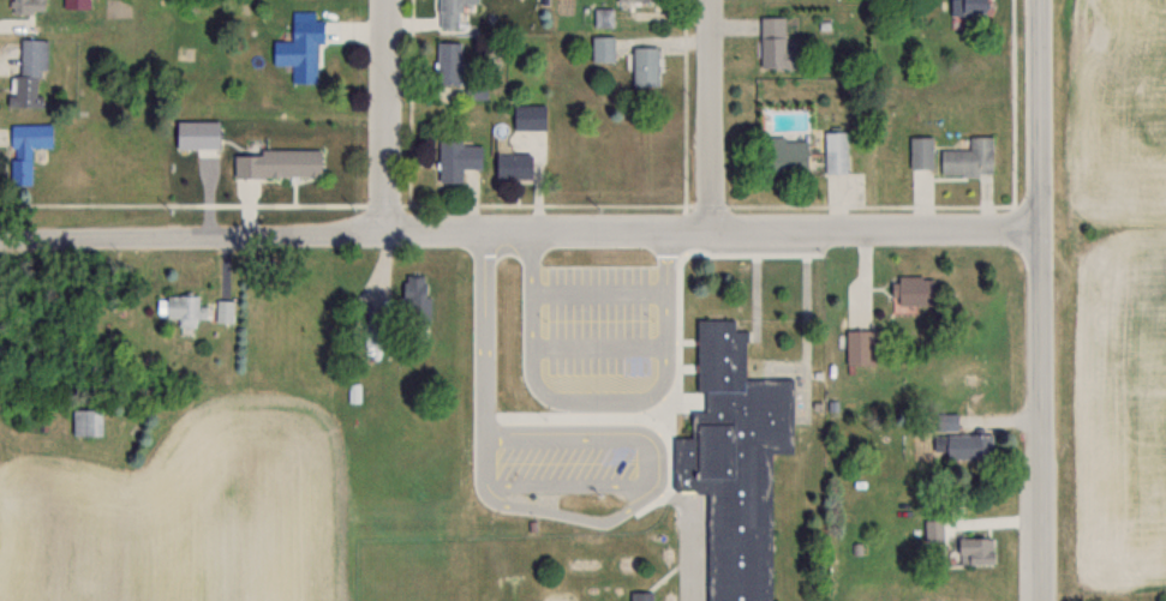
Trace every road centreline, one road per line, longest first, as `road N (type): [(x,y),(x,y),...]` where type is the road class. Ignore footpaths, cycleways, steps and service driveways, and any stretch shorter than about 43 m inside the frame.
road 1 (residential): [(0,239),(1041,229)]
road 2 (residential): [(1043,600),(1041,0)]
road 3 (residential): [(387,232),(387,0)]
road 4 (residential): [(712,230),(713,0)]

